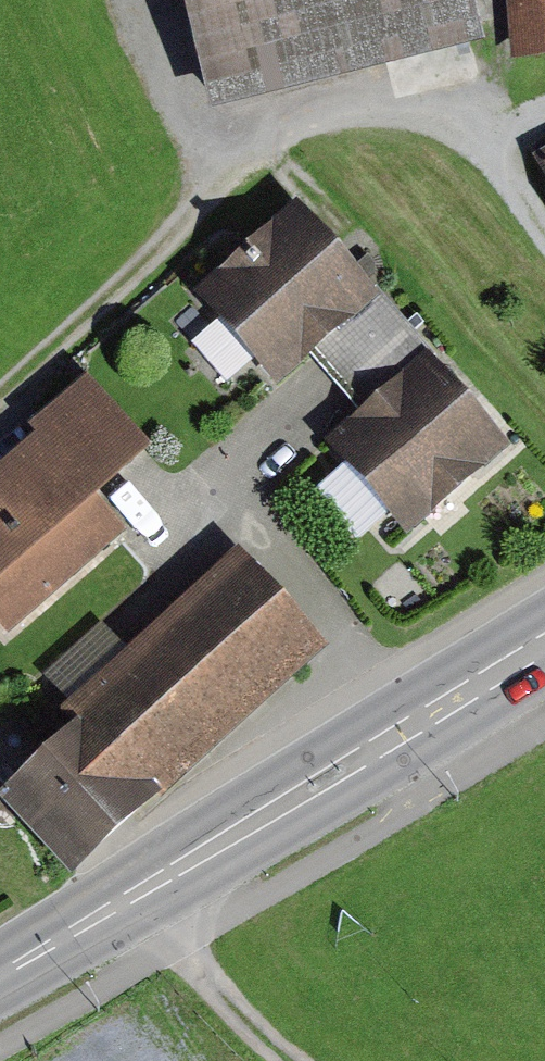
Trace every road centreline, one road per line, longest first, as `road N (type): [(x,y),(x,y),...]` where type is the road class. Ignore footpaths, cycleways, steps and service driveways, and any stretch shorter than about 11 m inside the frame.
road 1 (track): [(0,397),(244,171),(350,119),(416,113),(467,134),(507,170),(544,222)]
road 2 (secondary): [(544,644),(0,975)]
road 3 (track): [(284,1060),(175,949),(137,893)]

